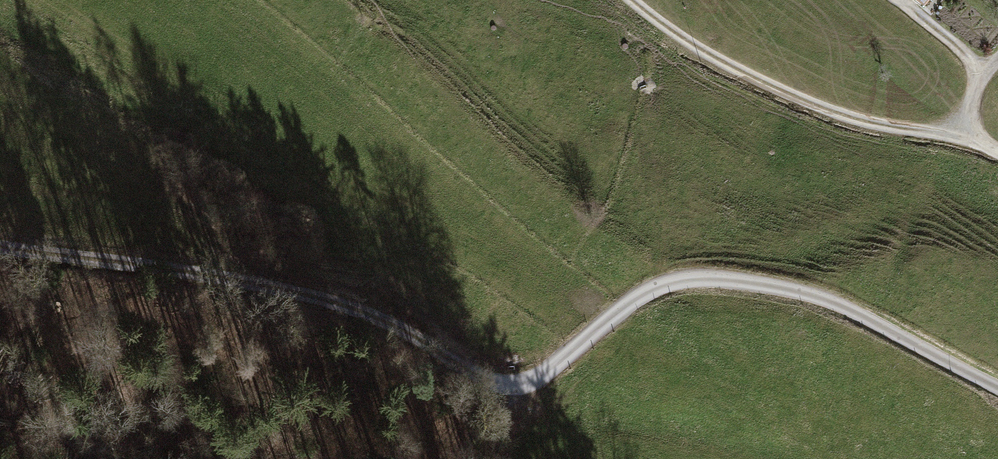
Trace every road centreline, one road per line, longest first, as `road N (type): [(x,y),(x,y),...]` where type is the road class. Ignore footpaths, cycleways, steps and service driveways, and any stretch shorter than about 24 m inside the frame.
road 1 (track): [(0,254),(332,302),(502,386),(542,376),(655,289),(742,282),(843,306),(997,389)]
road 2 (track): [(630,0),(708,56),(788,95),(880,130),(968,142)]

